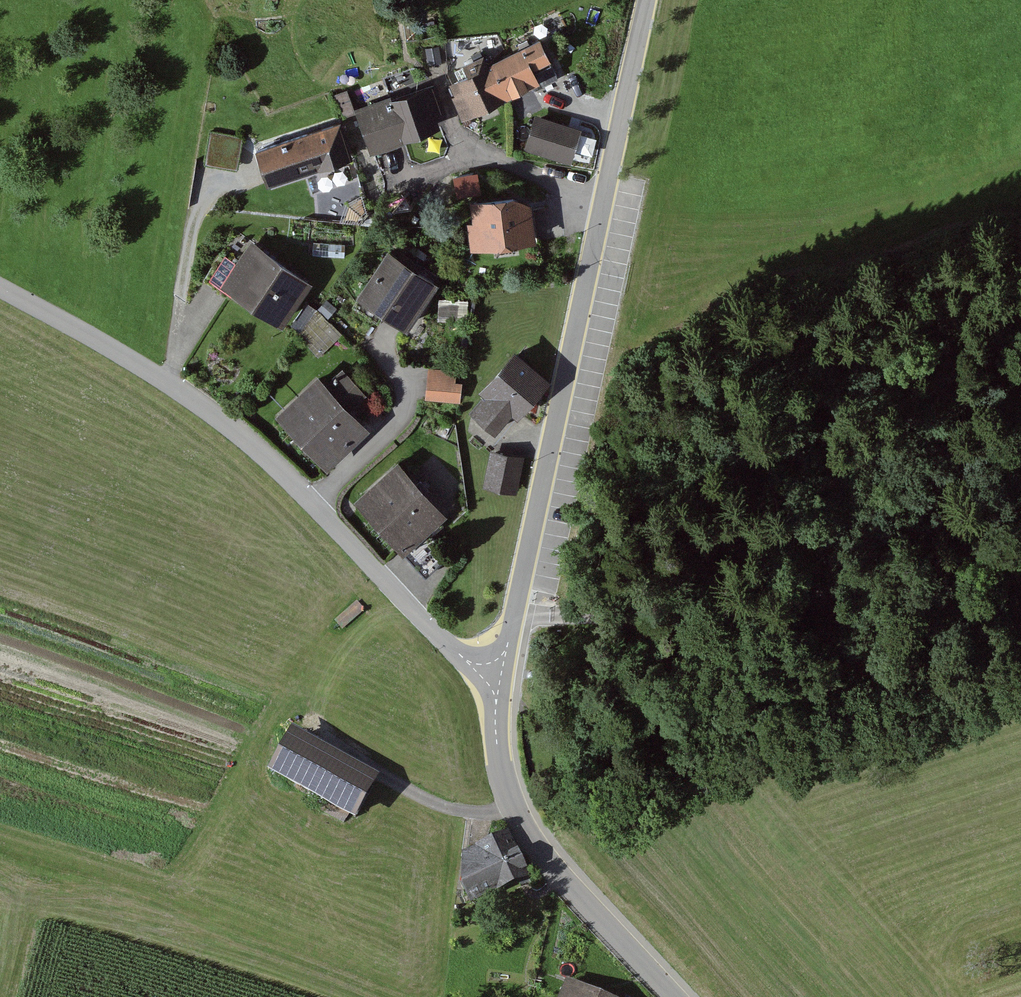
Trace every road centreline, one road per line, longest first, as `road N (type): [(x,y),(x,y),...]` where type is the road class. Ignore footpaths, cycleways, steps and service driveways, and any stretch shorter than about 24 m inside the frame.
road 1 (unclassified): [(491,674),(508,646),(646,0)]
road 2 (unclassified): [(0,288),(214,413),(444,642),(491,674)]
road 3 (residential): [(491,674),(499,759),(514,811),(544,856),(673,996)]

